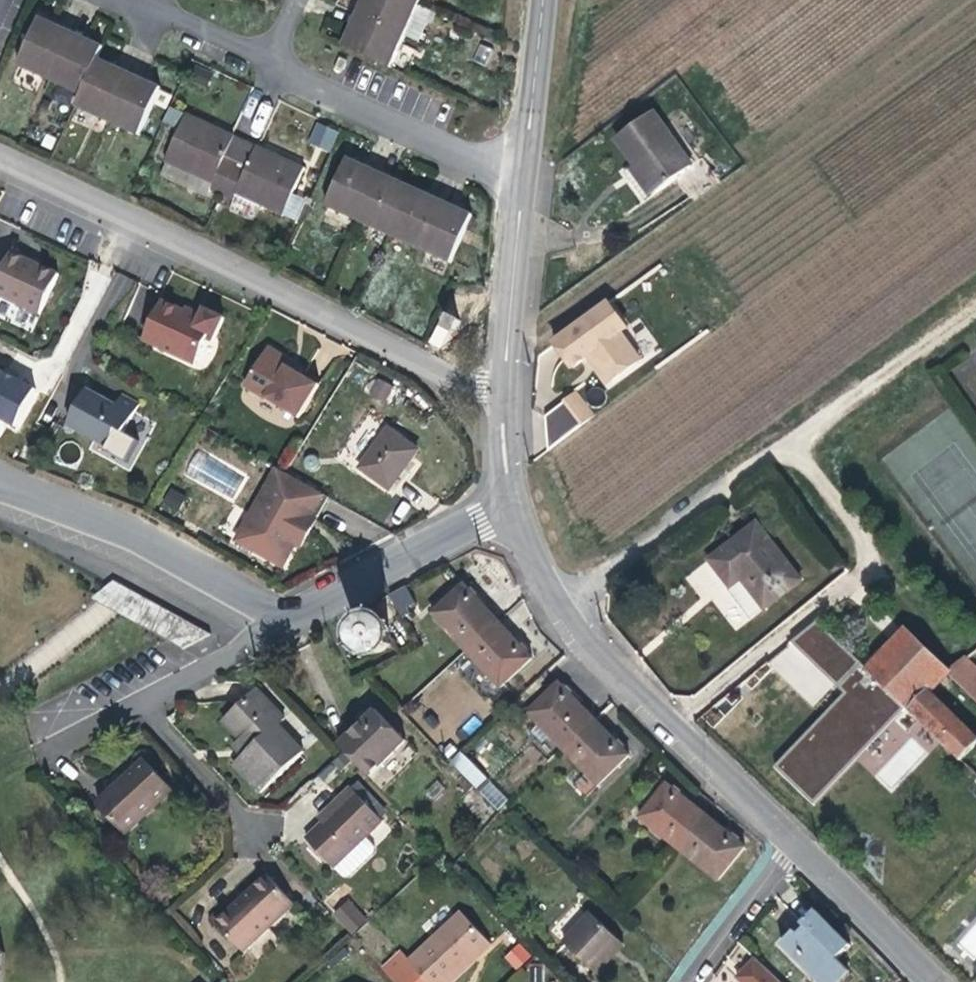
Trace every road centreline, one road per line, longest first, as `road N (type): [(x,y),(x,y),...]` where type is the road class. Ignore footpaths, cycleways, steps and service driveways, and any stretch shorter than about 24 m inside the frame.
road 1 (residential): [(503,396),(0,159)]
road 2 (residential): [(671,721),(853,581),(865,560),(859,533),(788,442)]
road 3 (residential): [(298,622),(182,560),(22,491)]
road 4 (residential): [(525,183),(294,79),(273,60)]
road 5 (tertiary): [(513,507),(561,608),(595,652),(671,721)]
road 6 (residential): [(298,622),(513,507)]
road 7 (tertiary): [(525,183),(503,396)]
road 8 (tertiary): [(791,838),(932,981)]
road 9 (tertiary): [(543,0),(525,183)]
road 10 (residential): [(791,838),(685,981)]
road 11 (residential): [(147,698),(154,721),(253,830)]
road 12 (residential): [(298,622),(147,698)]
road 13 (tertiary): [(671,721),(791,838)]
road 14 (residential): [(273,60),(137,0)]

